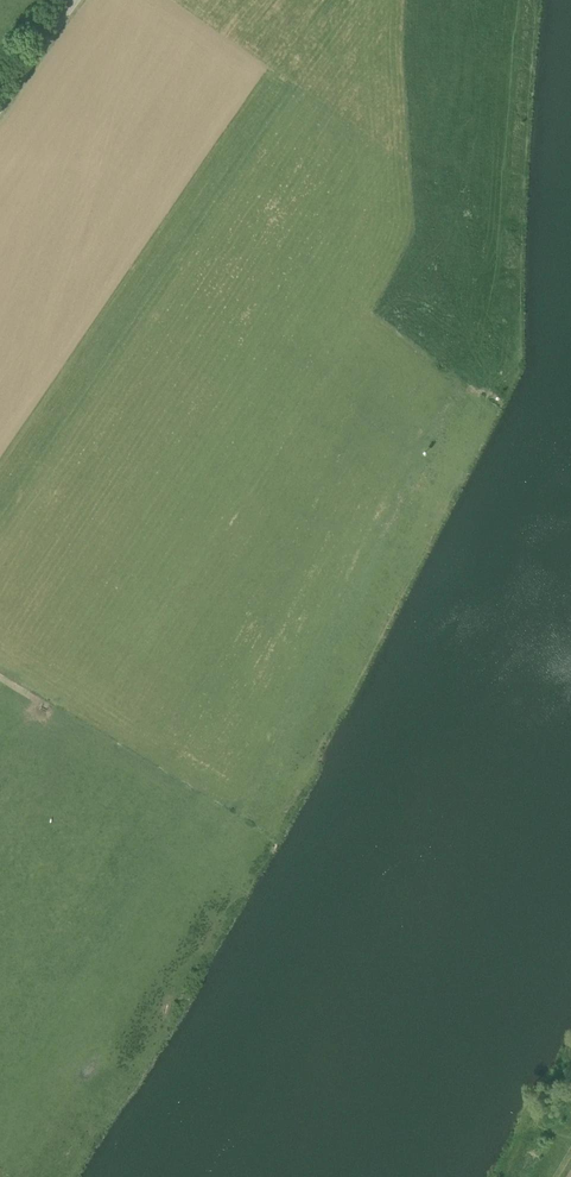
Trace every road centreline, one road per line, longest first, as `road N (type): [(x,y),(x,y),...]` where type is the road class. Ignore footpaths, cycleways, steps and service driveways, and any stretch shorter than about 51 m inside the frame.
road 1 (unclassified): [(0,106),(76,0)]

